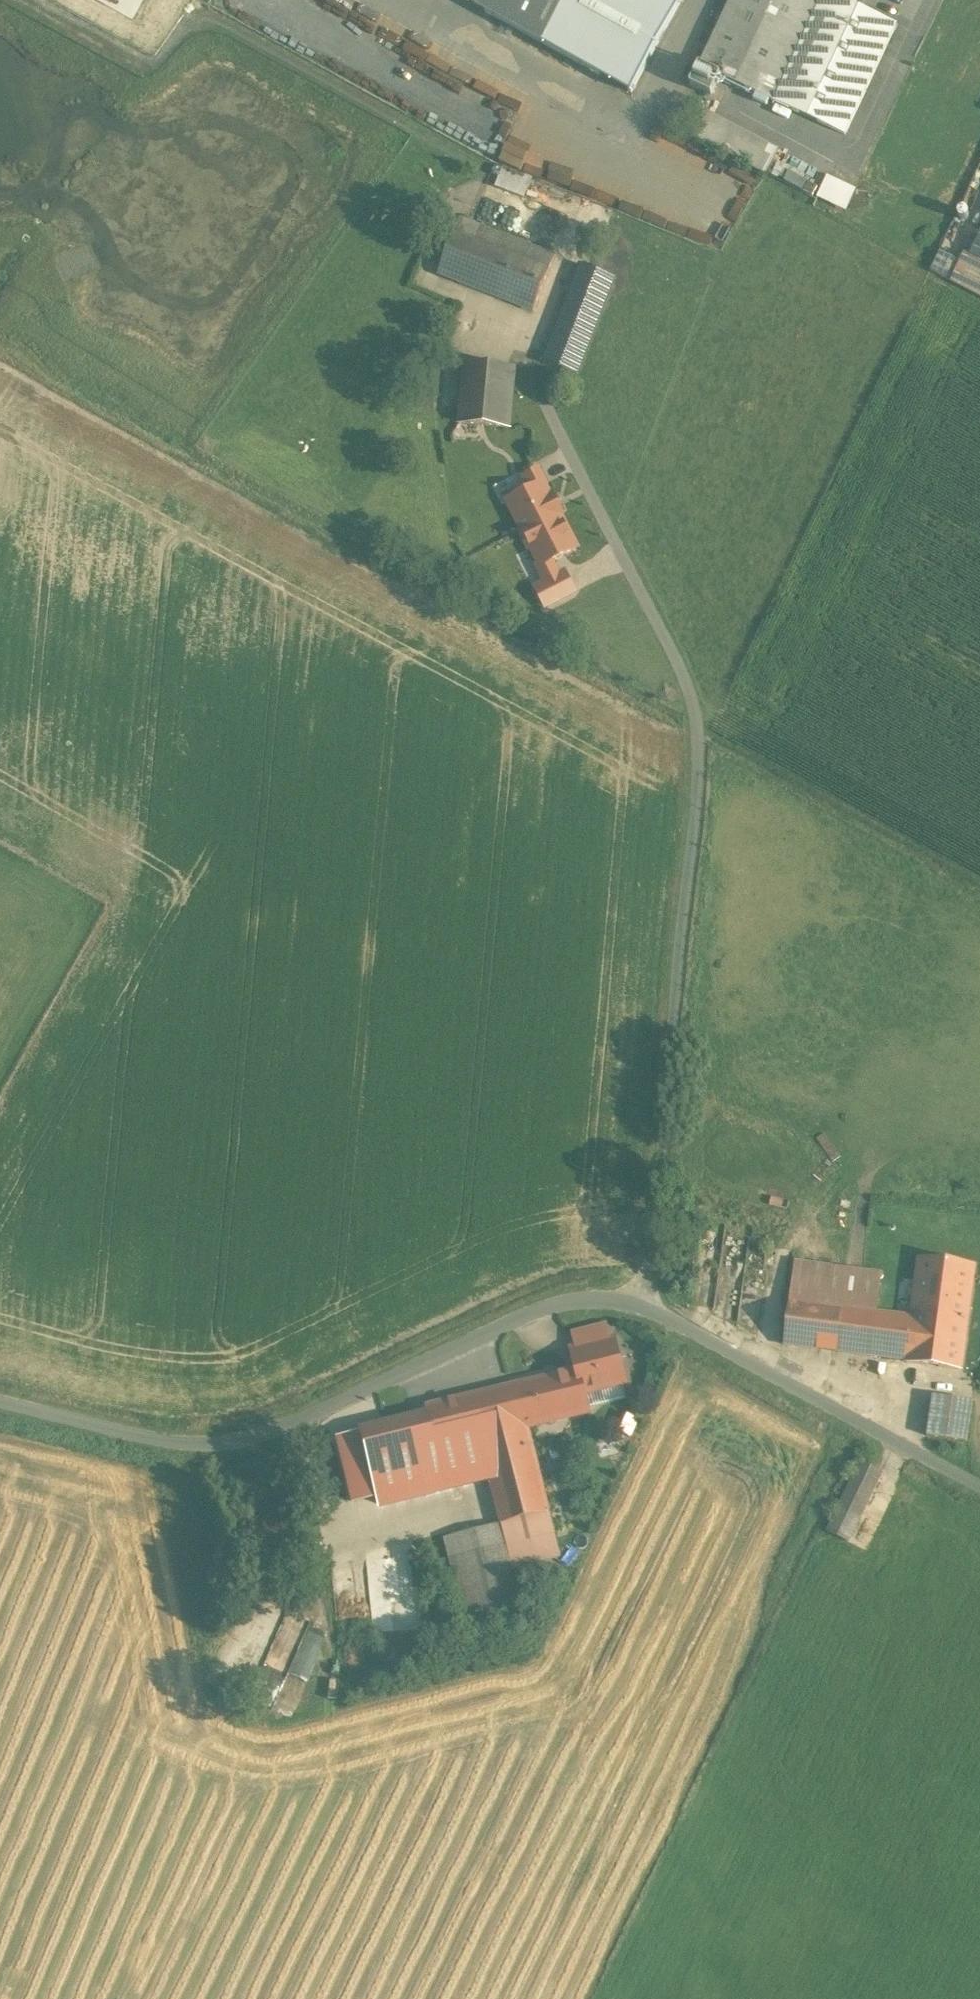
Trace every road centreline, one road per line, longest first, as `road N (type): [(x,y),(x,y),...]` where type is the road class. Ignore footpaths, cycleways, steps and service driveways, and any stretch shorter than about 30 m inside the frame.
road 1 (unclassified): [(645,1310),(697,809),(695,710),(512,354)]
road 2 (unclassified): [(645,1310),(578,1300),(504,1313),(269,1422),(211,1434),(123,1432),(0,1406)]
road 3 (unclassified): [(979,1481),(726,1343),(645,1310)]

